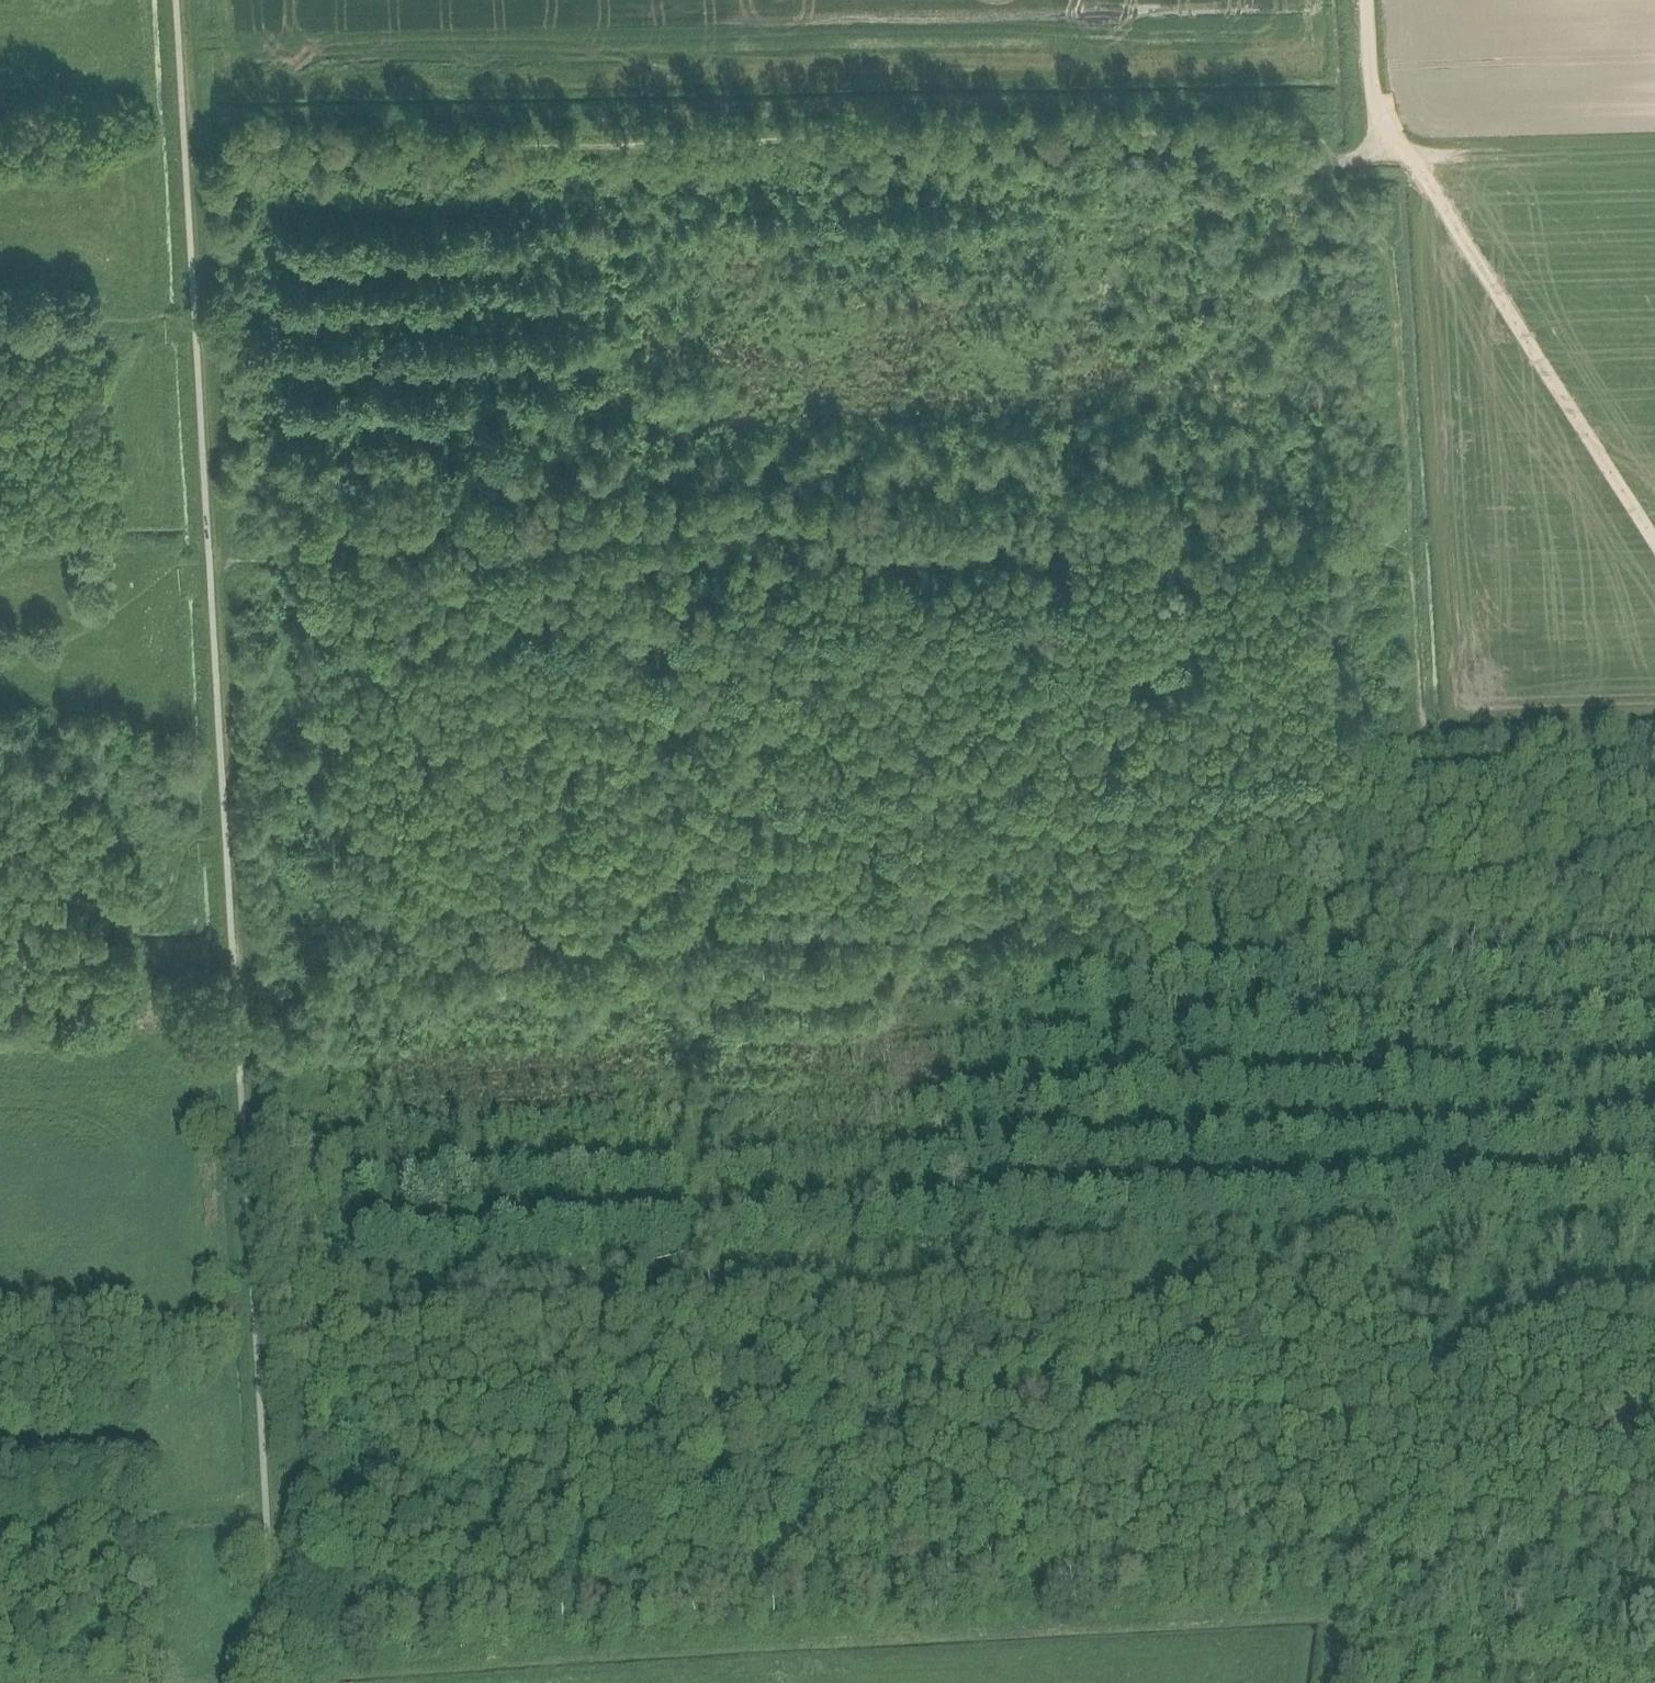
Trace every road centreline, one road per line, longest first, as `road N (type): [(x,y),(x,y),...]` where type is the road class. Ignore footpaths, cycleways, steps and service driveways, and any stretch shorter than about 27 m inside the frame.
road 1 (unclassified): [(1457,160),(1392,162),(1374,133),(1365,0)]

